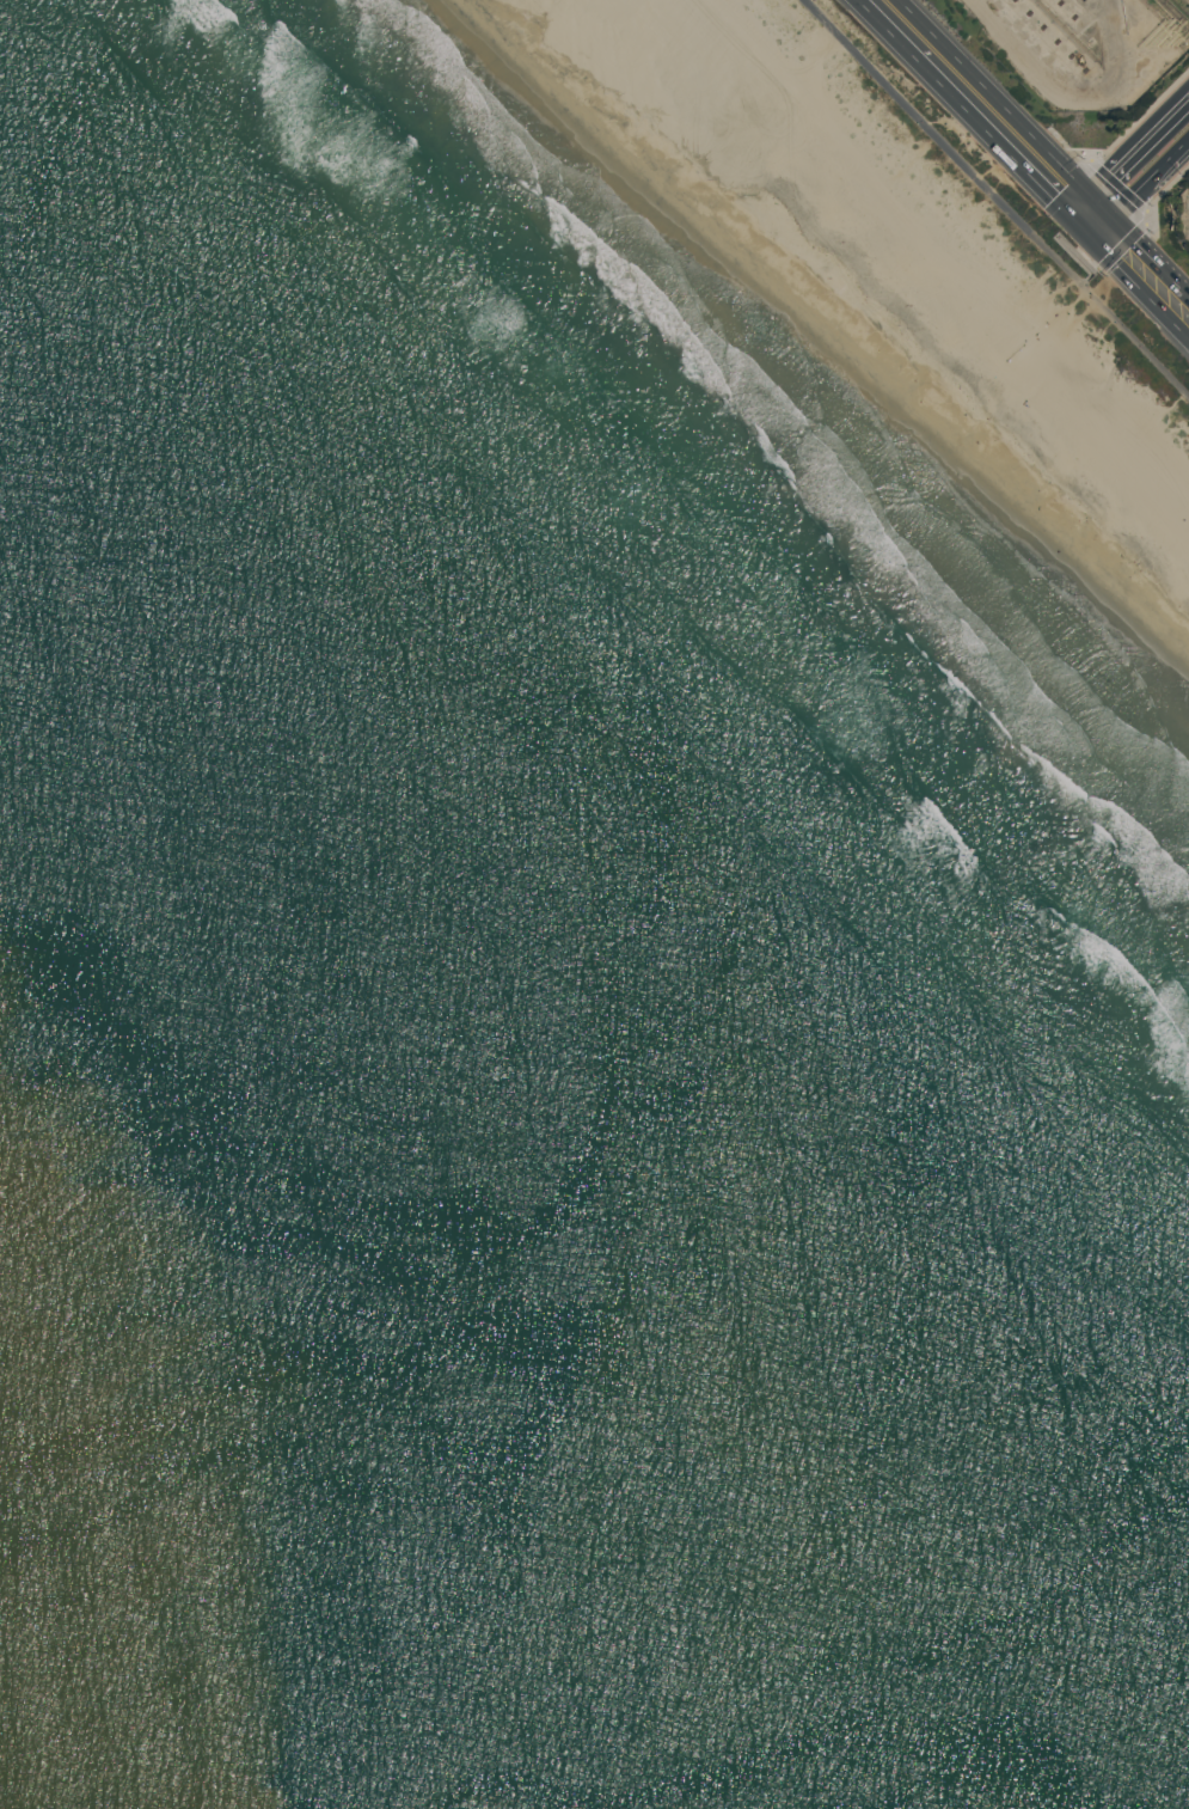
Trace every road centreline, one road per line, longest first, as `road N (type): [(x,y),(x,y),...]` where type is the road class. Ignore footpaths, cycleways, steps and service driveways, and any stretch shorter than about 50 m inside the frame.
road 1 (trunk): [(881,0),(1090,216)]
road 2 (secondary): [(1188,97),(1110,178),(1090,216)]
road 3 (trunk): [(1090,216),(1188,316)]
road 4 (secondary): [(1090,216),(1136,197),(1188,143)]

